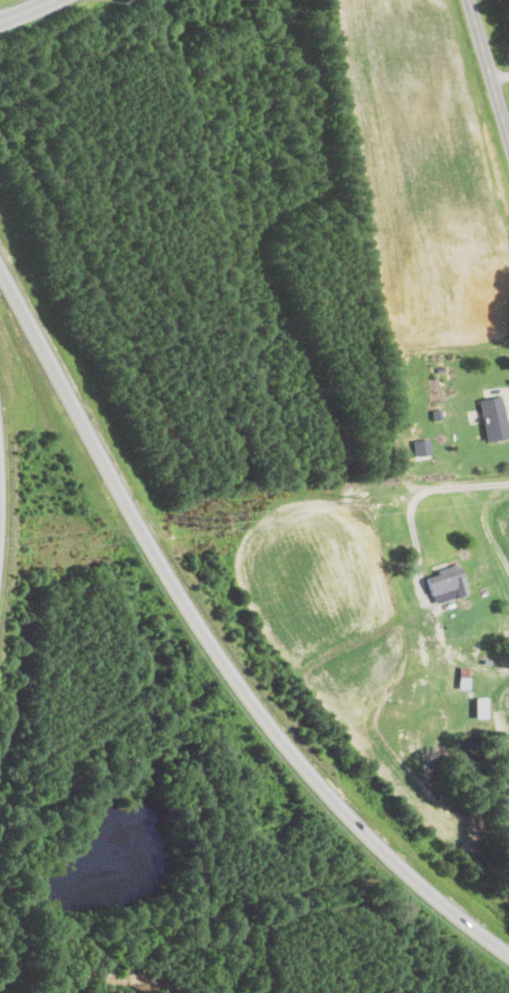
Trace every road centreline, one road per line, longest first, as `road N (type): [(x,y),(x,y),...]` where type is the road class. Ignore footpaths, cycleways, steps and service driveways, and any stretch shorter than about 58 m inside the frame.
road 1 (motorway): [(508,954),(328,804),(195,615),(0,263)]
road 2 (residential): [(508,139),(468,0)]

